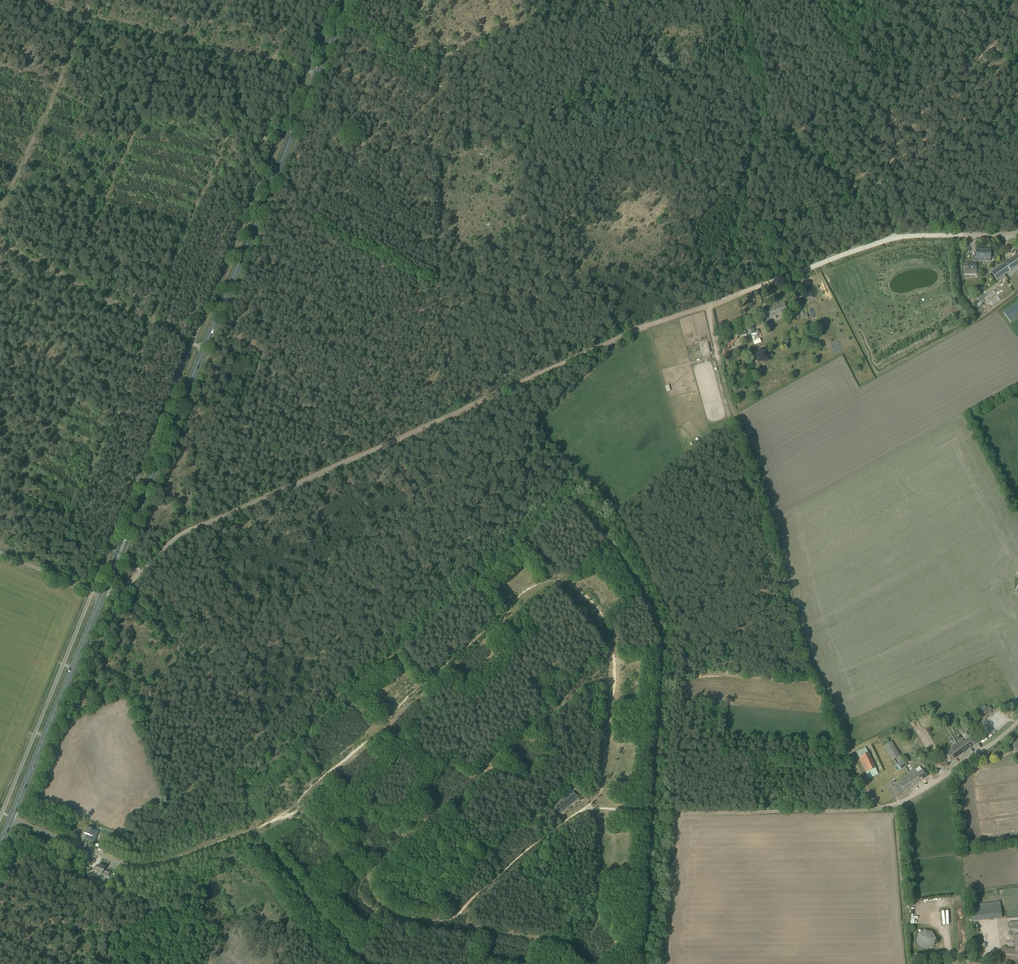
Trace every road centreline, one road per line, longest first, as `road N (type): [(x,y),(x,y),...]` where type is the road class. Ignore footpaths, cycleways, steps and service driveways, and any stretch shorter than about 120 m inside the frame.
road 1 (track): [(120,863),(147,866),(286,810),(325,846),(374,855),(358,890),(381,915),(443,924),(581,807),(671,812),(685,649),(751,466)]
road 2 (track): [(708,305),(728,404),(816,673),(865,789),(891,806),(671,812),(662,963)]
road 3 (track): [(708,305),(648,324),(182,534),(141,574)]
road 4 (track): [(286,810),(539,582),(557,581),(579,589),(599,611),(613,653),(603,789),(581,807)]
road 5 (primary): [(129,532),(347,0)]
road 6 (track): [(48,573),(259,57)]
road 7 (track): [(896,238),(856,189),(774,131),(742,0)]
road 8 (track): [(443,924),(571,939),(599,923),(603,789)]
road 9 (track): [(962,235),(884,241),(708,305)]
road 10 (primary): [(11,818),(102,596)]
road 11 (track): [(88,15),(317,74)]
road 12 (track): [(0,246),(204,348)]
road 13 (track): [(332,468),(401,271)]
road 14 (track): [(0,204),(88,15)]
road 15 (track): [(311,225),(437,289)]
road 16 (unclassified): [(902,804),(1017,723)]

